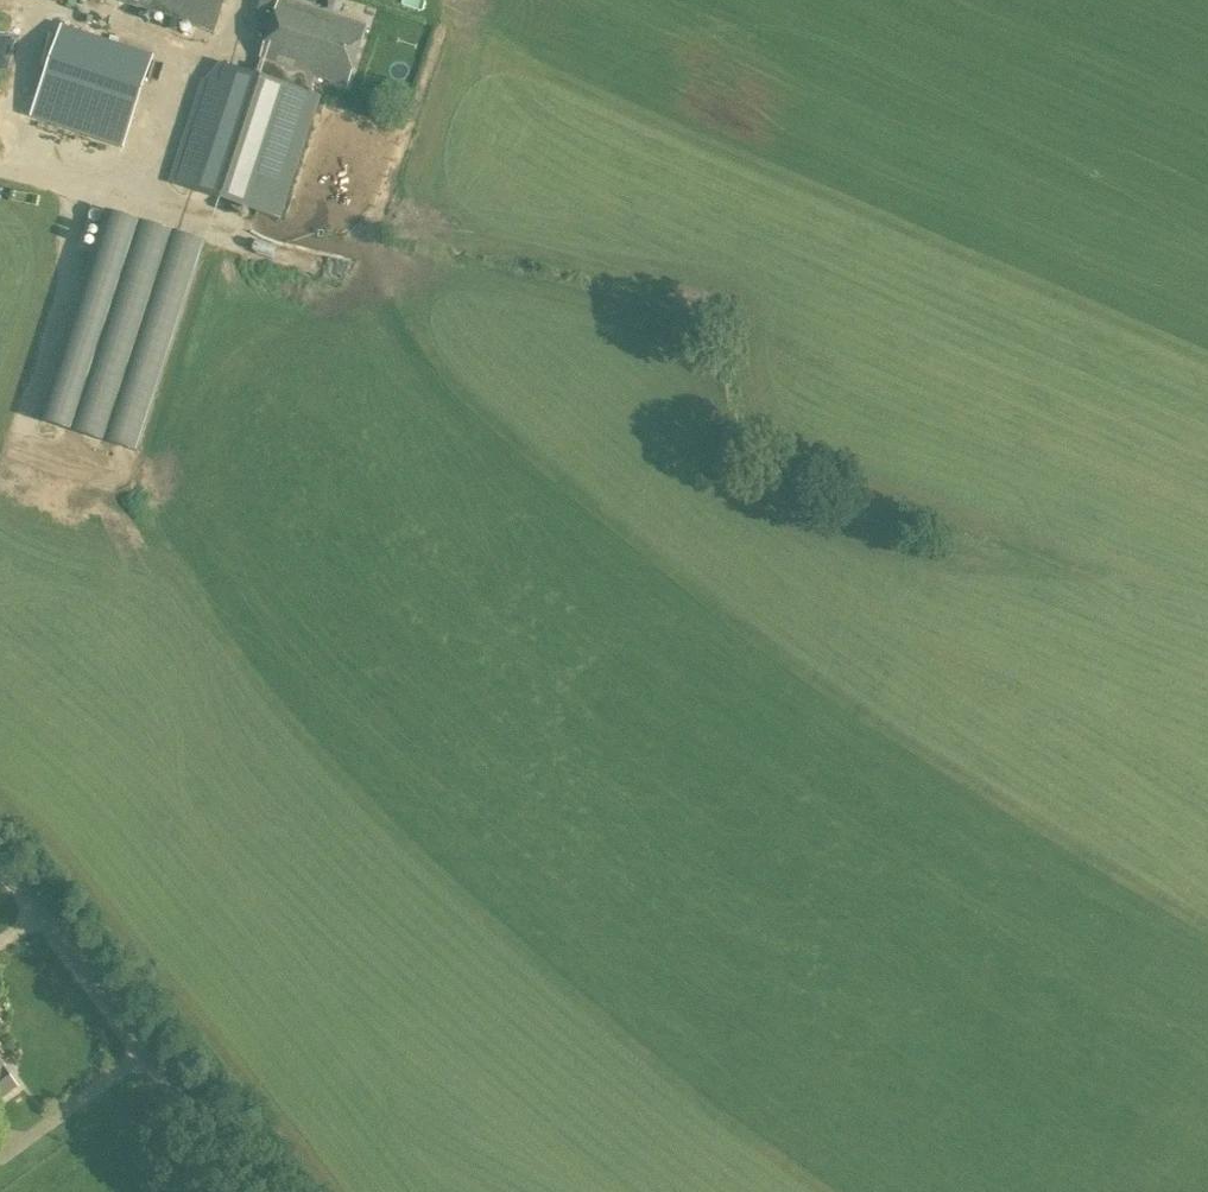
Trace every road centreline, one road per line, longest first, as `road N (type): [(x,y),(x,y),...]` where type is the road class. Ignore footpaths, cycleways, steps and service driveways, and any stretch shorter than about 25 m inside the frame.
road 1 (unclassified): [(230,1191),(0,871)]

